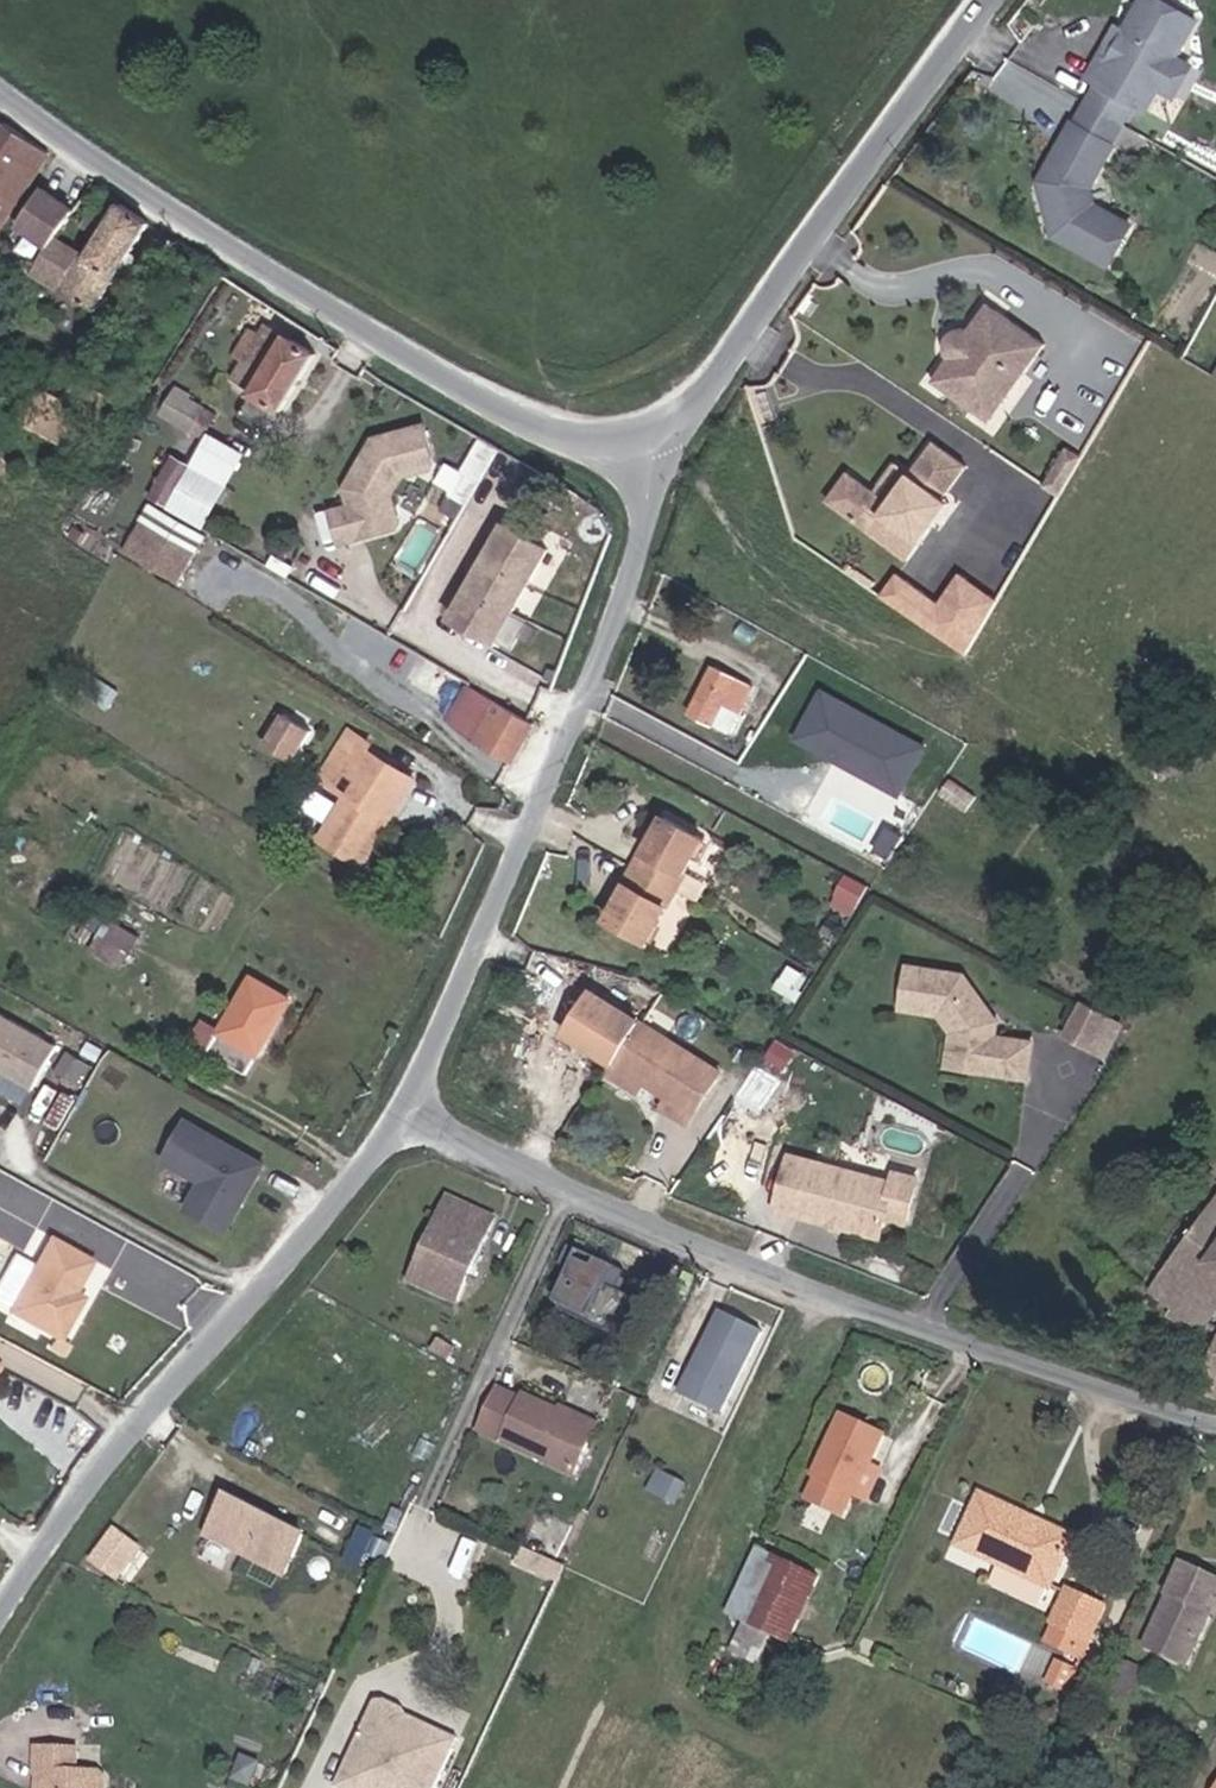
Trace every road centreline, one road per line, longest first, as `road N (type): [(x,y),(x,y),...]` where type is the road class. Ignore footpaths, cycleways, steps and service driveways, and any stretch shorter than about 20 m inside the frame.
road 1 (residential): [(405,1112),(629,1217),(1011,1356),(1215,1420)]
road 2 (residential): [(645,435),(597,444),(557,439),(521,421),(142,191),(0,91)]
road 3 (residential): [(645,435),(653,458),(638,549),(405,1112)]
road 4 (residential): [(405,1112),(329,1214),(191,1368),(0,1624)]
road 5 (residential): [(986,0),(710,383),(690,407),(645,435)]

